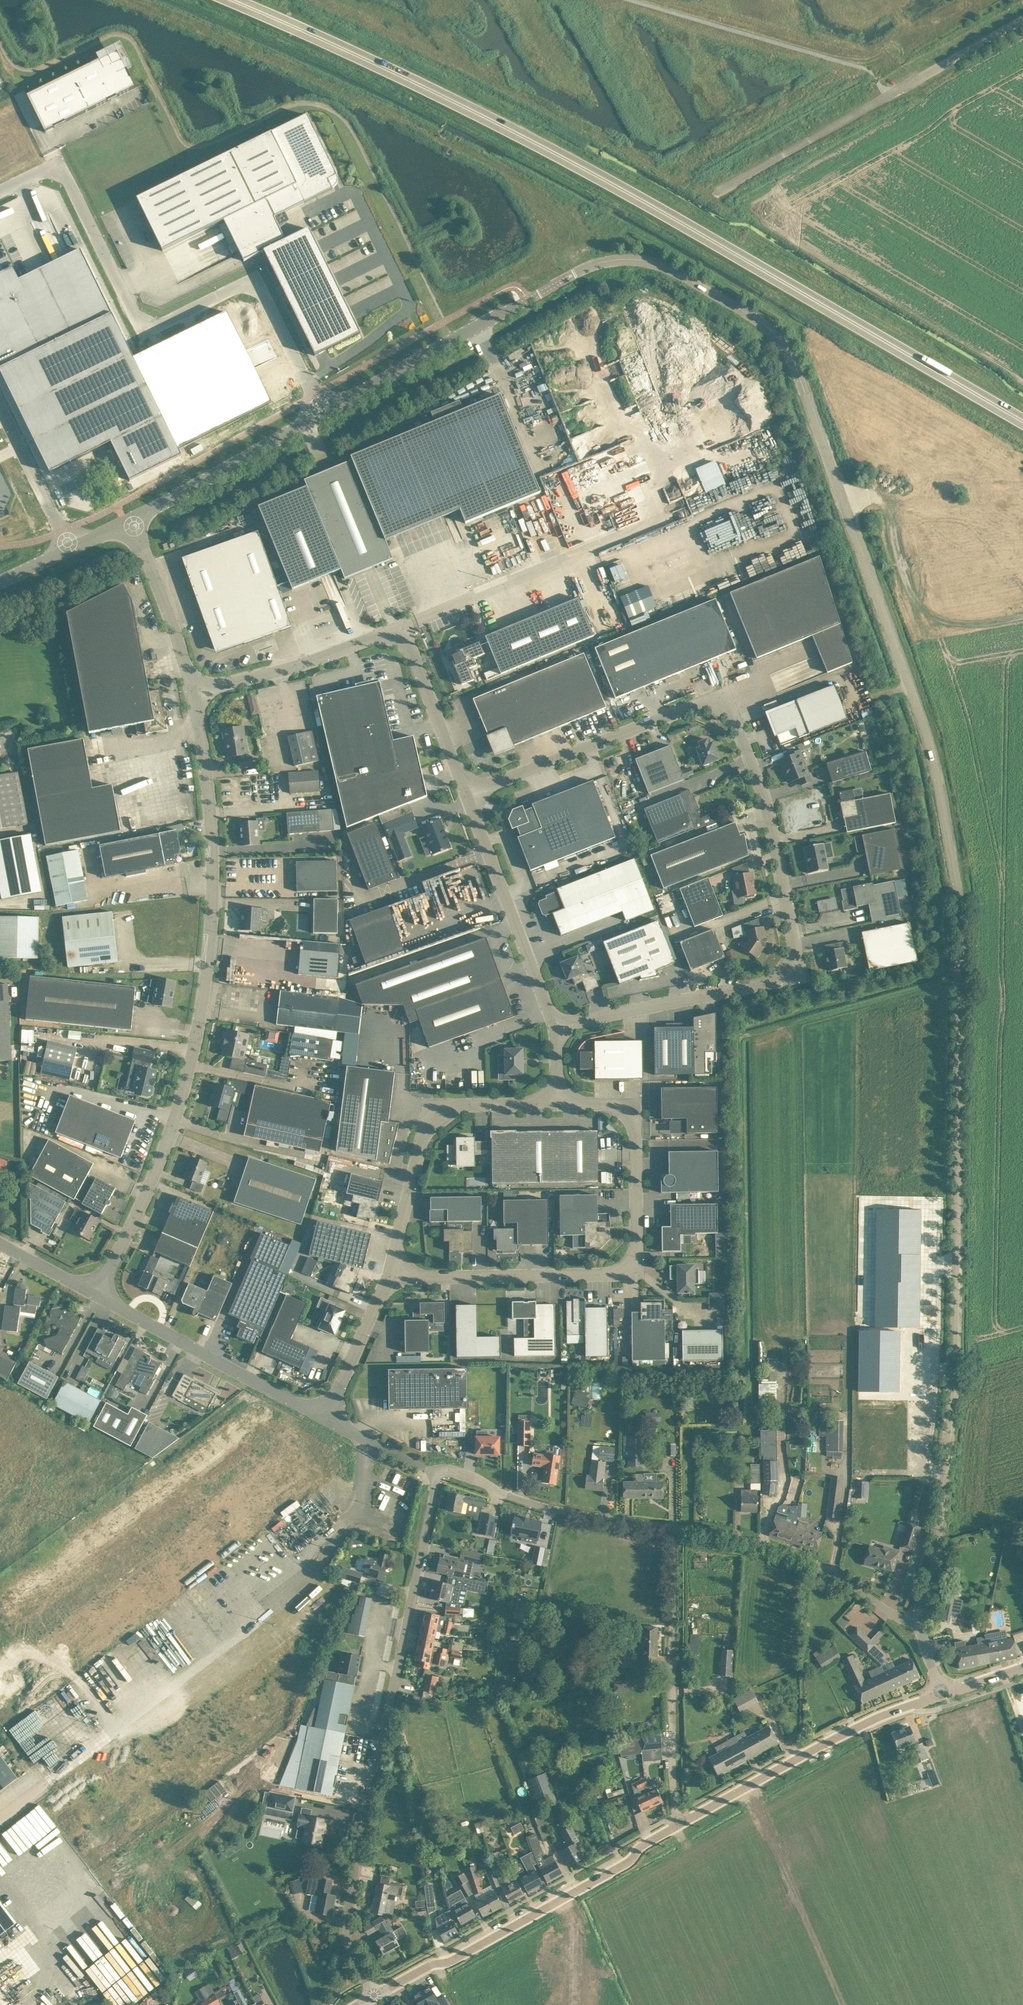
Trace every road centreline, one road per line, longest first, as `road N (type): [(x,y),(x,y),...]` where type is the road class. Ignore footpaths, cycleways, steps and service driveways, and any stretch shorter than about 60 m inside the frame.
road 1 (unclassified): [(917,1626),(945,1488),(957,921),(951,854),(902,674),(779,340)]
road 2 (primary): [(1022,420),(584,163),(235,0)]
road 3 (unclassified): [(371,1995),(349,1946),(347,1904),(433,1476),(671,1533)]
road 4 (unclassified): [(97,1295),(164,1150),(189,1072),(208,963),(212,841),(195,696)]
road 5 (unclassified): [(322,414),(253,278),(145,332),(59,161),(0,191)]
road 6 (unclassified): [(322,414),(590,265),(622,259),(676,272),(779,340)]
road 7 (residential): [(387,1280),(626,1270),(637,1251),(633,1117),(627,1109),(558,1105)]
road 8 (unclassified): [(555,1022),(751,990),(791,966),(795,946),(751,757)]
road 9 (tertiary): [(371,1995),(448,1964),(631,1863),(675,1827)]
road 10 (unclassified): [(720,192),(1022,18)]
road 11 (unclassified): [(467,795),(704,701),(723,706),(751,757)]
road 12 (tertiary): [(675,1827),(874,1718),(942,1694)]
road 13 (unclassified): [(387,1280),(427,1131),(439,1117),(454,1108),(558,1105)]
road 14 (unclassified): [(675,1827),(671,1533)]
road 15 (unclassified): [(671,1533),(810,1564),(917,1626)]
road 16 (unclassified): [(401,631),(640,526)]
road 17 (unclassified): [(326,1420),(97,1295)]
road 18 (unclassified): [(555,1022),(467,795)]
road 19 (unclassified): [(131,519),(322,414)]
road 20 (unclassified): [(195,696),(401,631)]
road 21 (unclassified): [(195,696),(131,519)]
road 22 (unclassified): [(401,631),(467,795)]
road 23 (unclassified): [(71,547),(0,402)]
road 24 (unclassified): [(326,1420),(387,1280)]

